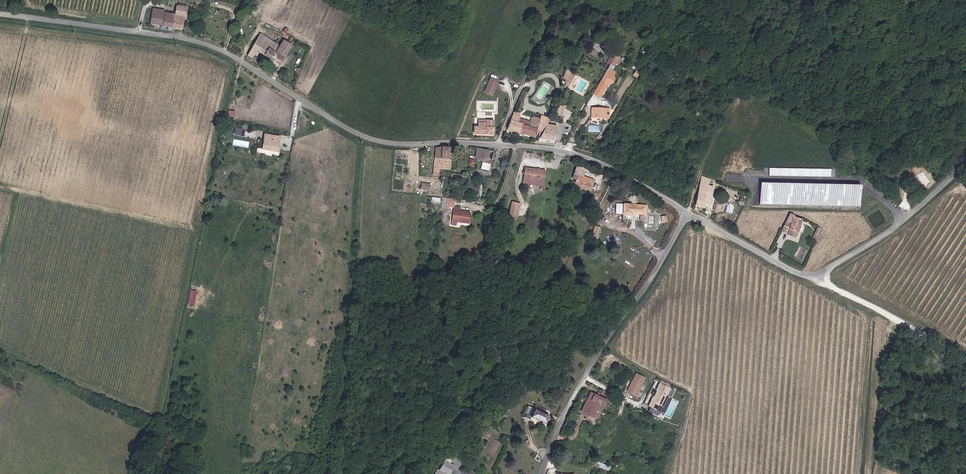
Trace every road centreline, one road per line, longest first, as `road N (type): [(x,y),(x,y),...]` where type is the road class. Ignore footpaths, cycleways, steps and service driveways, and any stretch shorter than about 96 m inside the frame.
road 1 (unclassified): [(0,14),(202,42),(362,136),(561,152),(592,160),(689,213)]
road 2 (unclassified): [(689,213),(816,275),(914,212),(965,157)]
road 3 (unclassified): [(543,473),(603,348),(689,213)]
road 4 (track): [(496,144),(557,0)]

